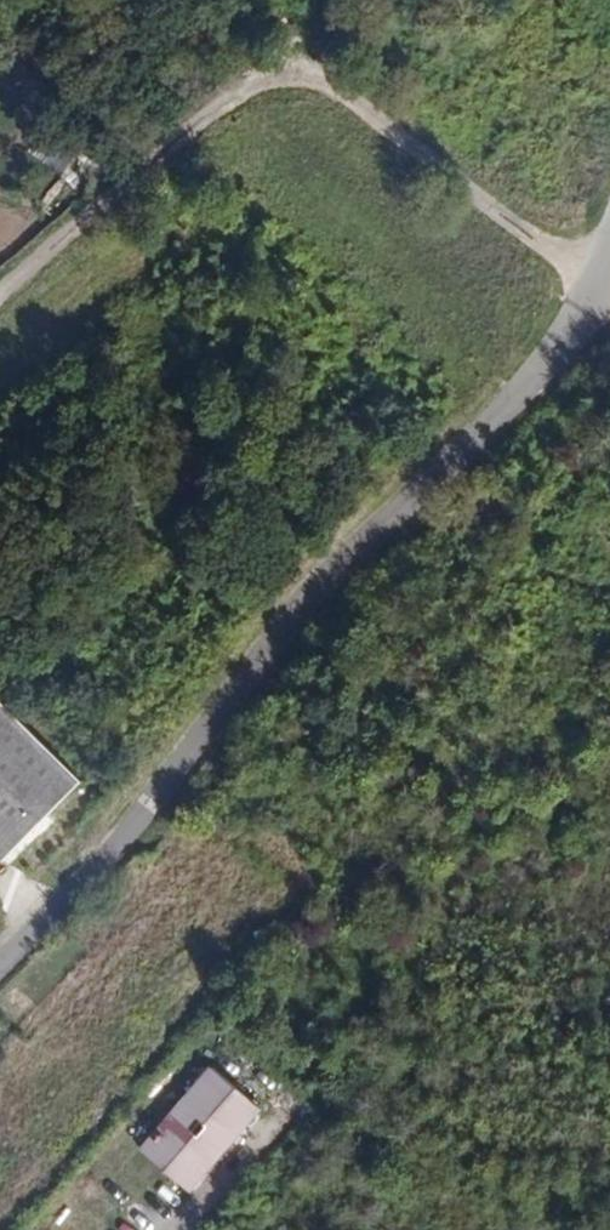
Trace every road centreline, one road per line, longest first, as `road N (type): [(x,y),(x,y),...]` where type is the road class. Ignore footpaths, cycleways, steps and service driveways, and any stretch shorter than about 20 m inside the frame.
road 1 (unclassified): [(0,298),(232,99),(284,79),(347,93),(598,292)]
road 2 (unclassified): [(121,841),(306,602),(464,457),(544,372),(598,292)]
road 3 (residential): [(0,963),(121,841)]

